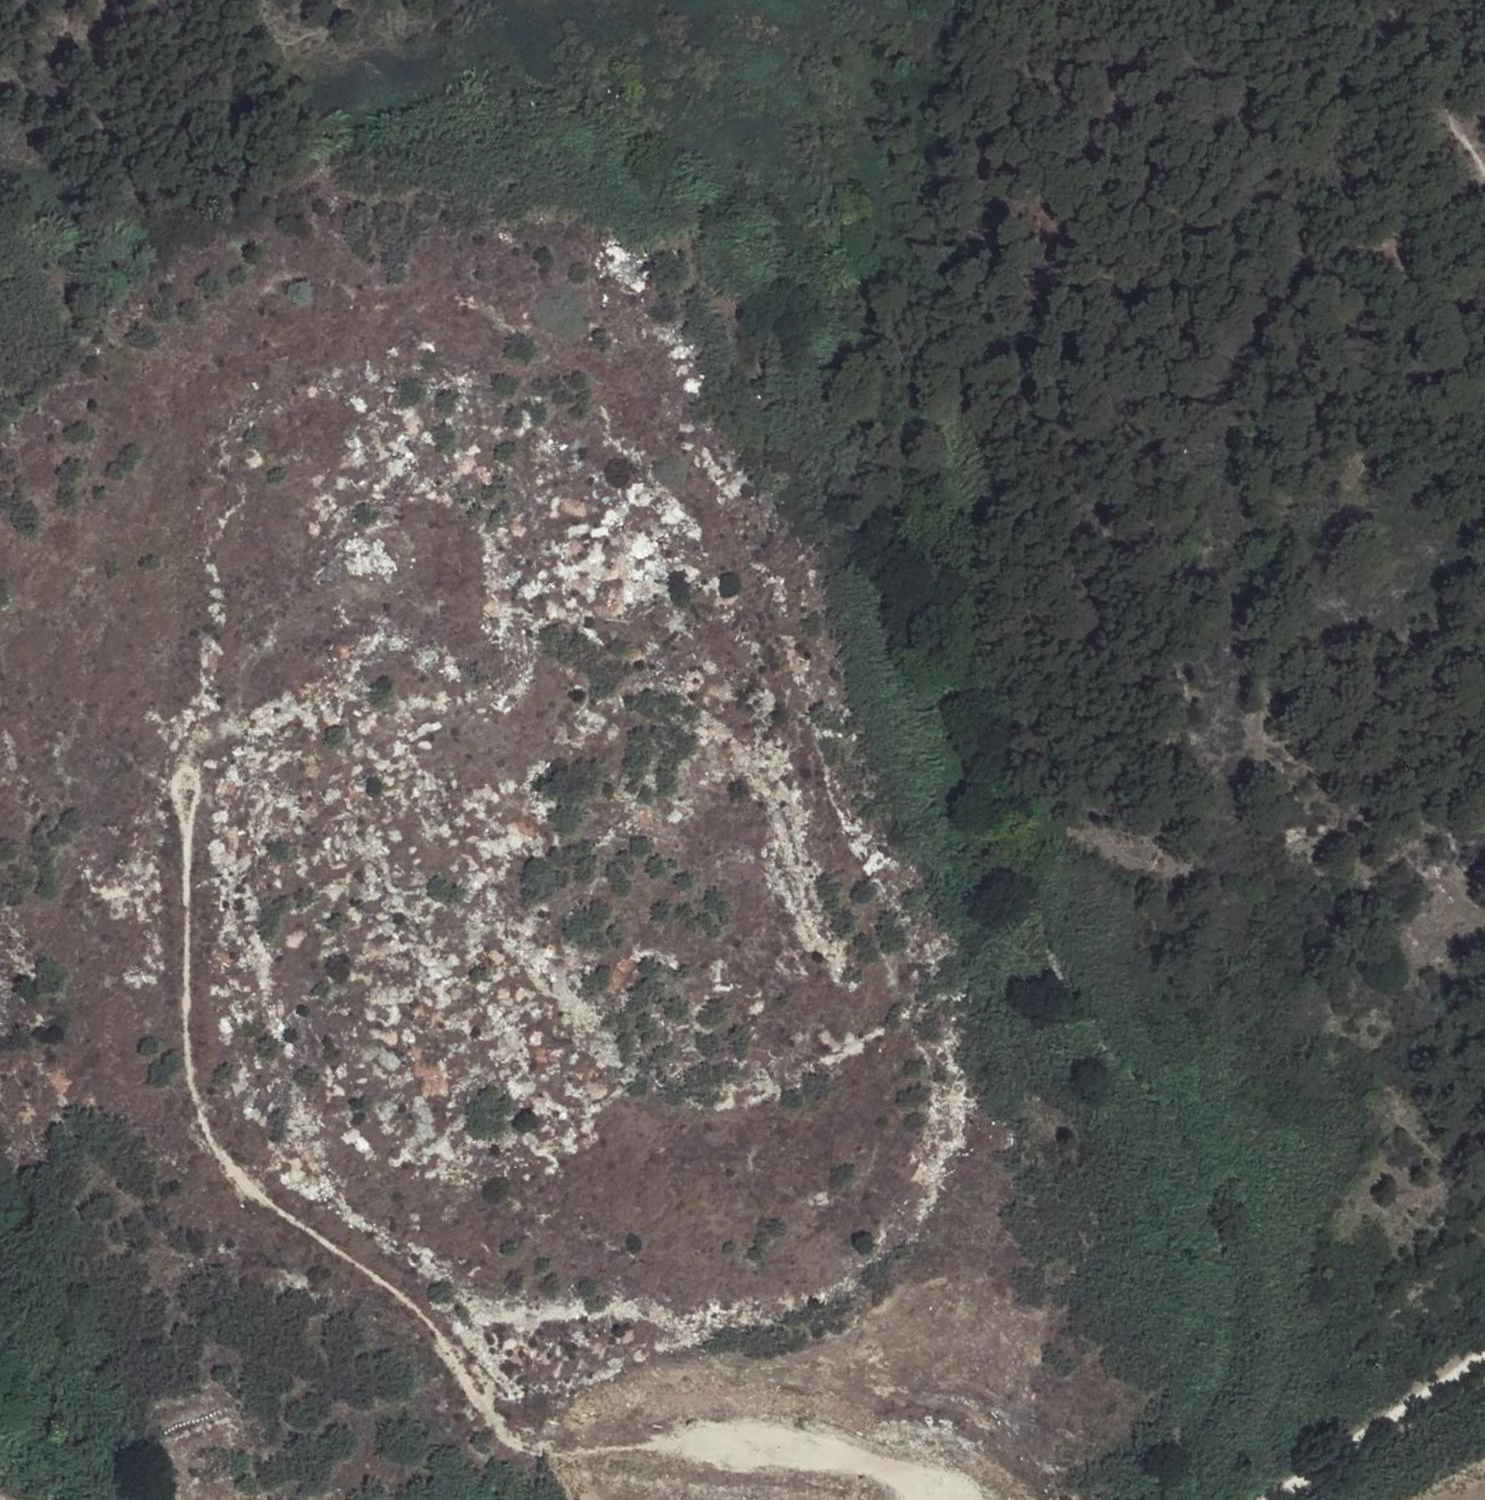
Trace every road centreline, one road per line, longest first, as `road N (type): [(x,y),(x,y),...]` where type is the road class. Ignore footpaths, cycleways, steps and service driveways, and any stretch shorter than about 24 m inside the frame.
road 1 (track): [(1484,1355),(1276,1499)]

